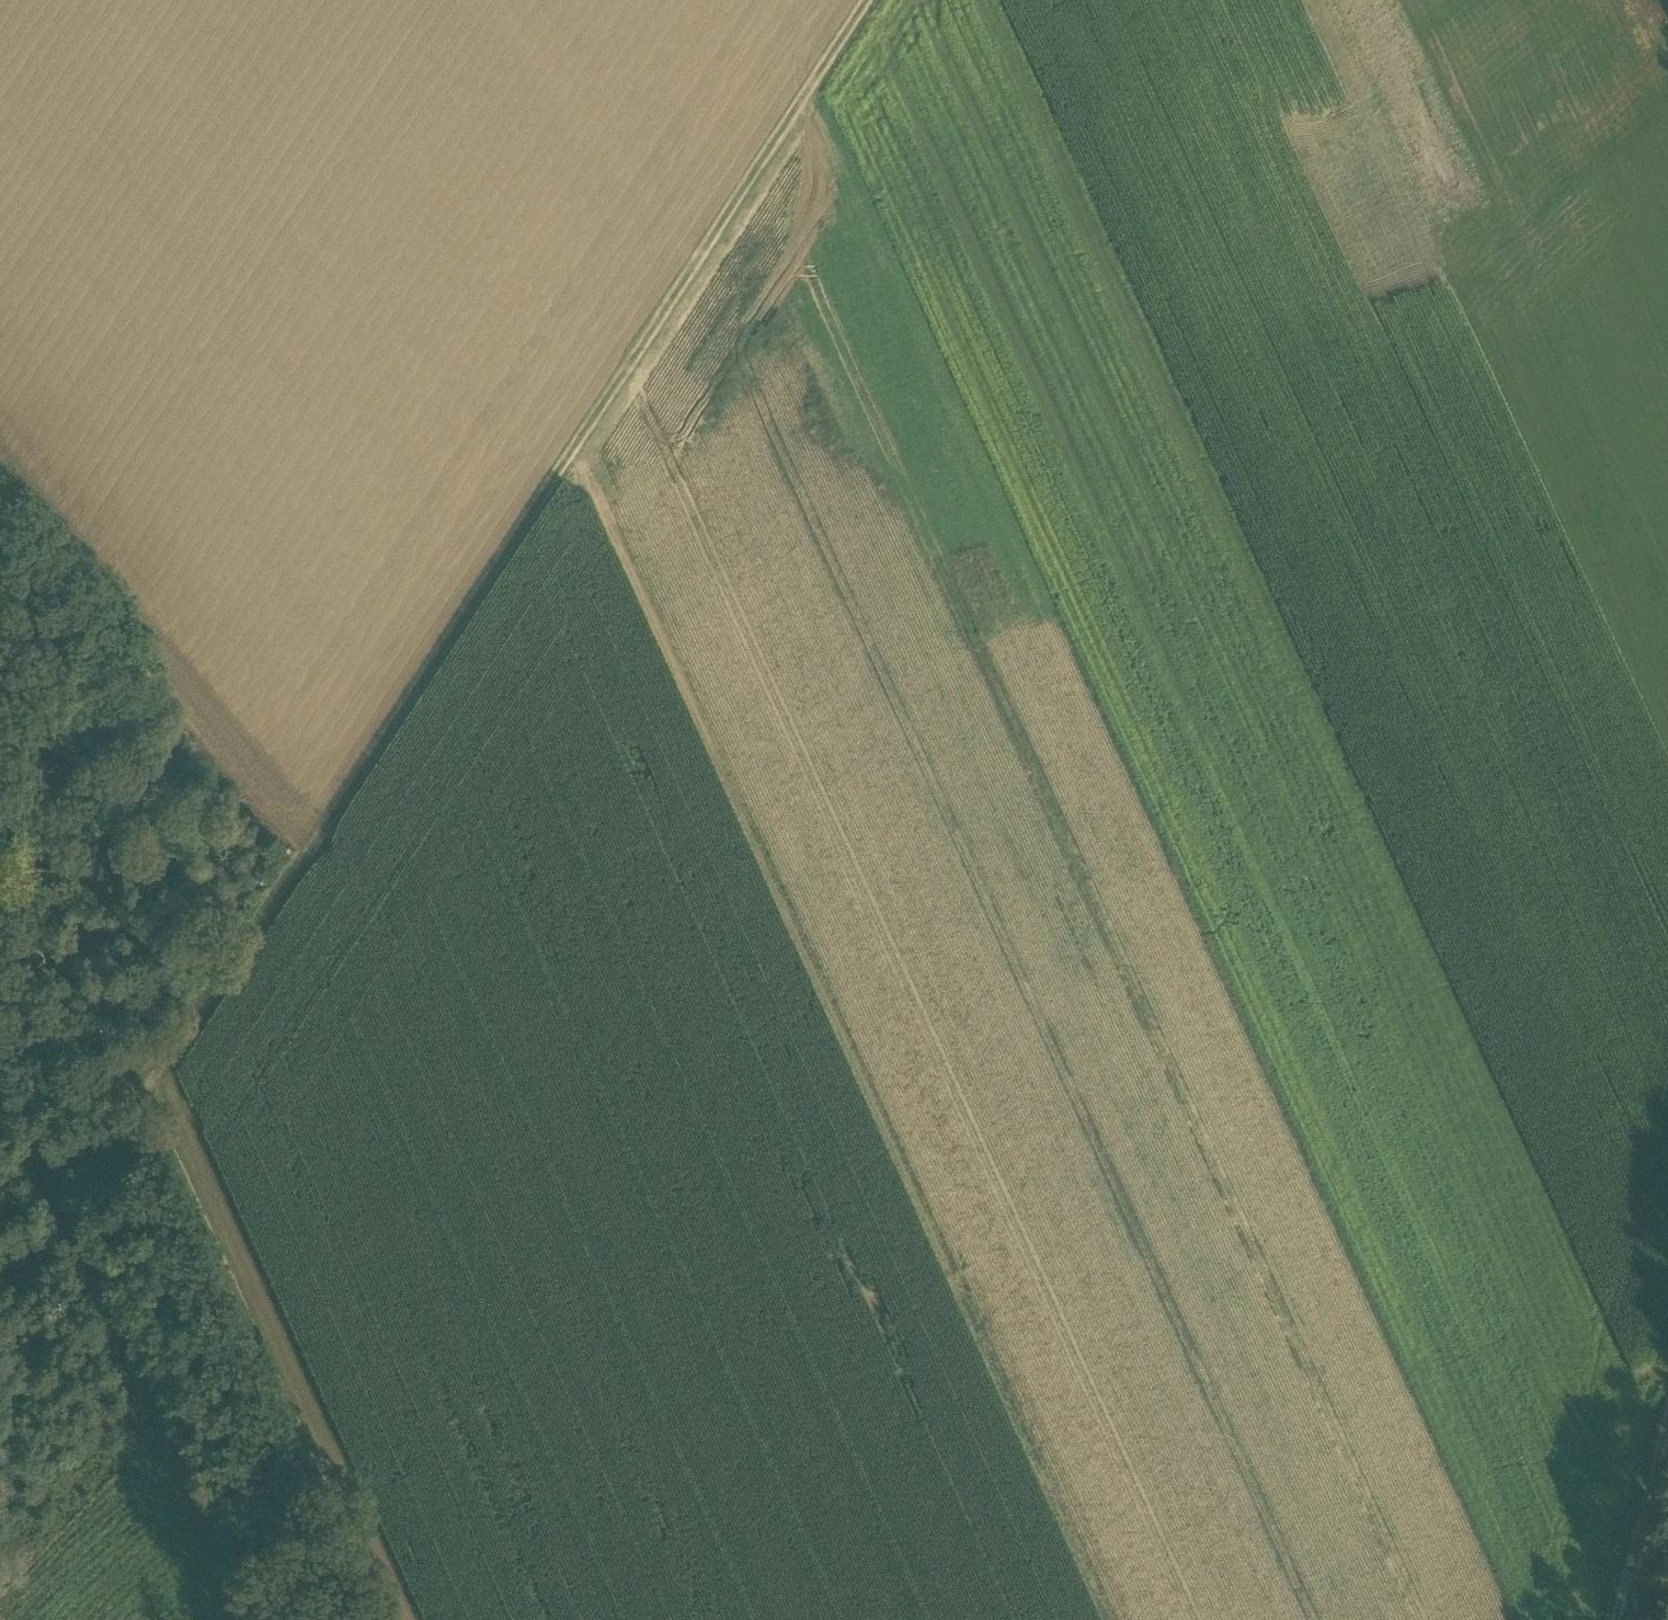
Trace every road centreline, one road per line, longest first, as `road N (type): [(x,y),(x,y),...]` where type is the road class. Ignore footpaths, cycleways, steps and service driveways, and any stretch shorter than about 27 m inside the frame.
road 1 (track): [(150,1099),(871,0)]
road 2 (track): [(385,1619),(150,1099),(0,1001)]
road 3 (track): [(1667,1434),(1617,1619)]

